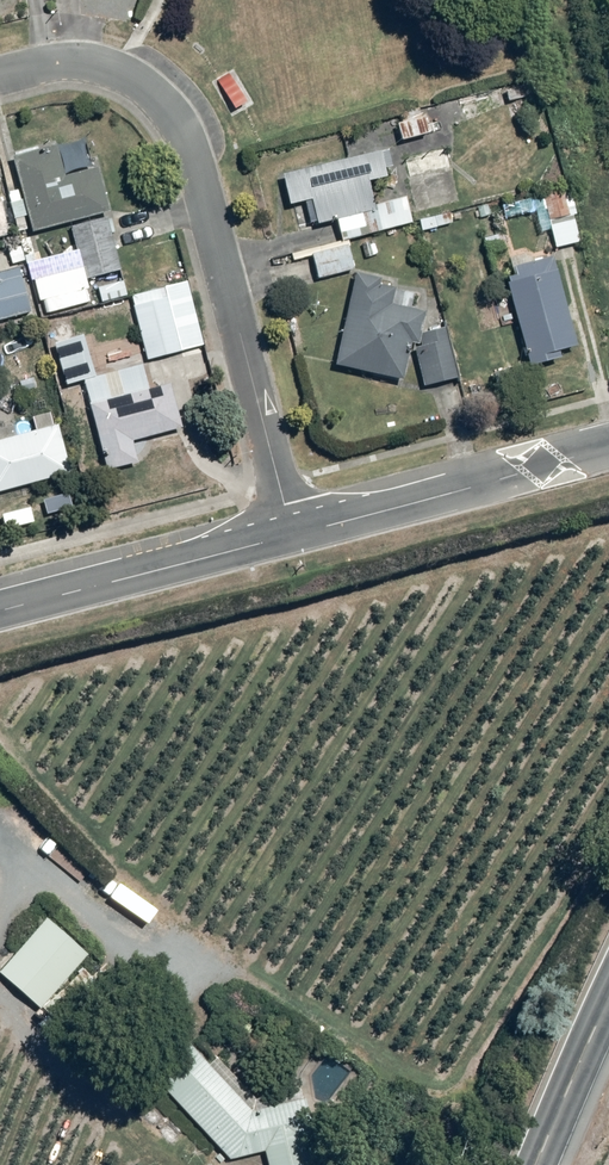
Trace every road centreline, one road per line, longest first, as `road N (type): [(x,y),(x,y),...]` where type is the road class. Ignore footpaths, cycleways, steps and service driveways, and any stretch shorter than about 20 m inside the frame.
road 1 (residential): [(294,535),(195,160),(175,119),(120,71),(87,62),(0,77)]
road 2 (tertiary): [(608,447),(294,535)]
road 3 (tertiary): [(294,535),(0,612)]
road 4 (primary): [(608,999),(535,1164)]

